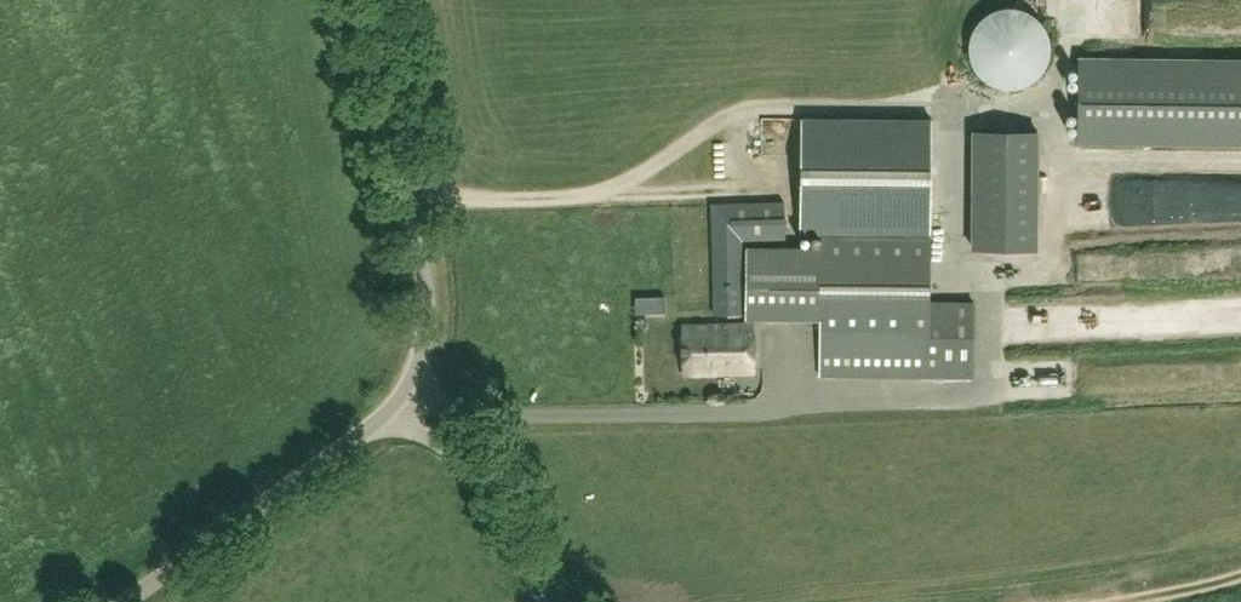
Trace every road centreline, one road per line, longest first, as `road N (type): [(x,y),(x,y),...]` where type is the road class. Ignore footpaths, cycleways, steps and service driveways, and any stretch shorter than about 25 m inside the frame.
road 1 (unclassified): [(126,601),(379,422),(416,380),(426,292),(382,0)]
road 2 (track): [(400,404),(479,464),(547,601)]

